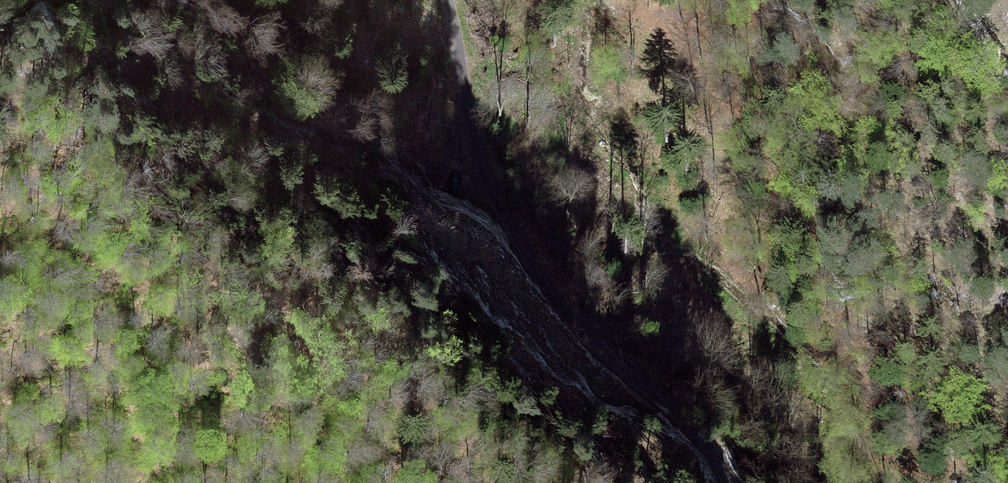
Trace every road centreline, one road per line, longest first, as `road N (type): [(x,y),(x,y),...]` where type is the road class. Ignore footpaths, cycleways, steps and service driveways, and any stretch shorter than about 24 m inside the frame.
road 1 (unclassified): [(733,482),(684,422),(577,331),(496,200),(467,136),(448,0)]
road 2 (track): [(473,158),(456,230),(476,269),(506,290),(556,301)]

